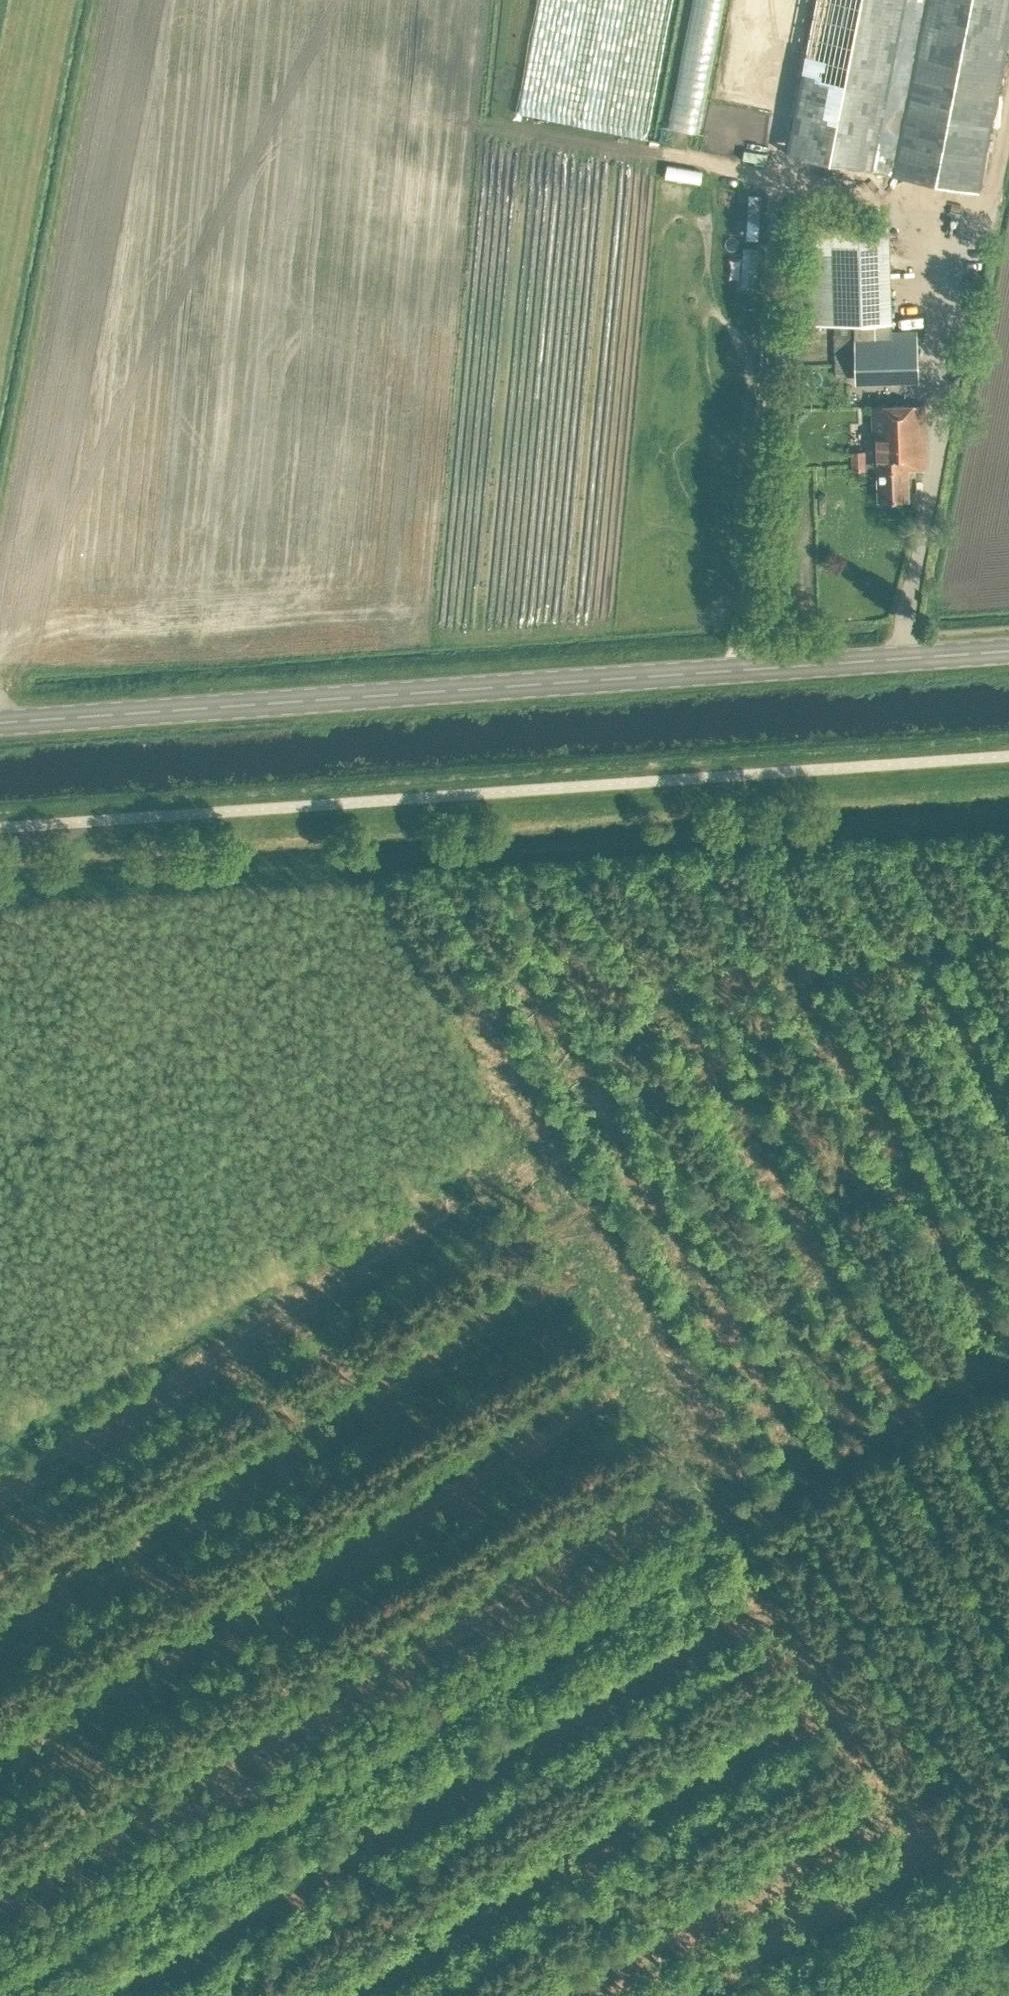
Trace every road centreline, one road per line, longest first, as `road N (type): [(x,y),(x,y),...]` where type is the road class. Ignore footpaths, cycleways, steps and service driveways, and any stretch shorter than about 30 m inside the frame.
road 1 (primary): [(0,721),(1008,650)]
road 2 (track): [(776,180),(658,152)]

